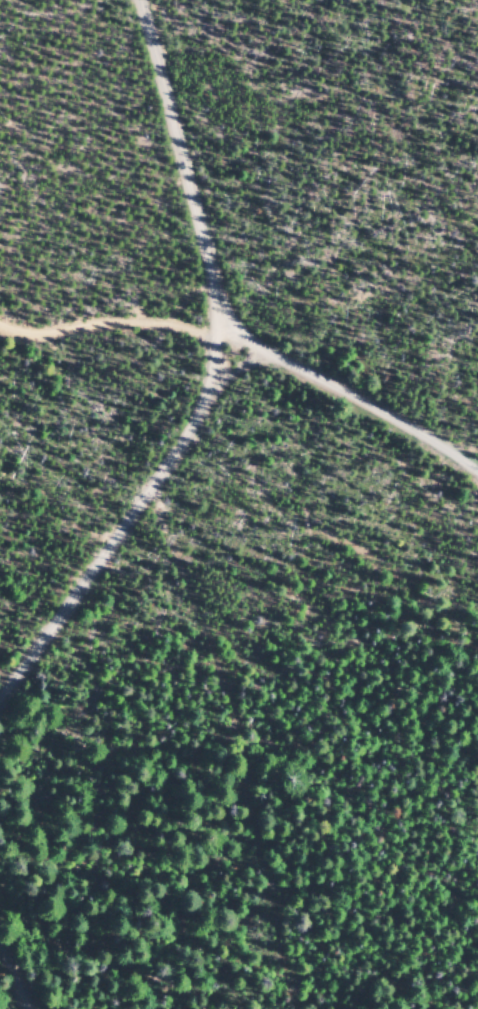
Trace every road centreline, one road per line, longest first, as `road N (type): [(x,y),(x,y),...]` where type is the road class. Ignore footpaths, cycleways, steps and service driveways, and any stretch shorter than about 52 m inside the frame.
road 1 (track): [(308,1008),(254,808),(212,560),(167,507),(115,536)]
road 2 (residential): [(0,692),(205,401),(220,356),(218,322)]
road 3 (residential): [(218,322),(143,0)]
road 4 (track): [(477,470),(218,322)]
road 5 (track): [(0,324),(26,337),(218,322)]
road 6 (residential): [(49,1008),(0,890)]

